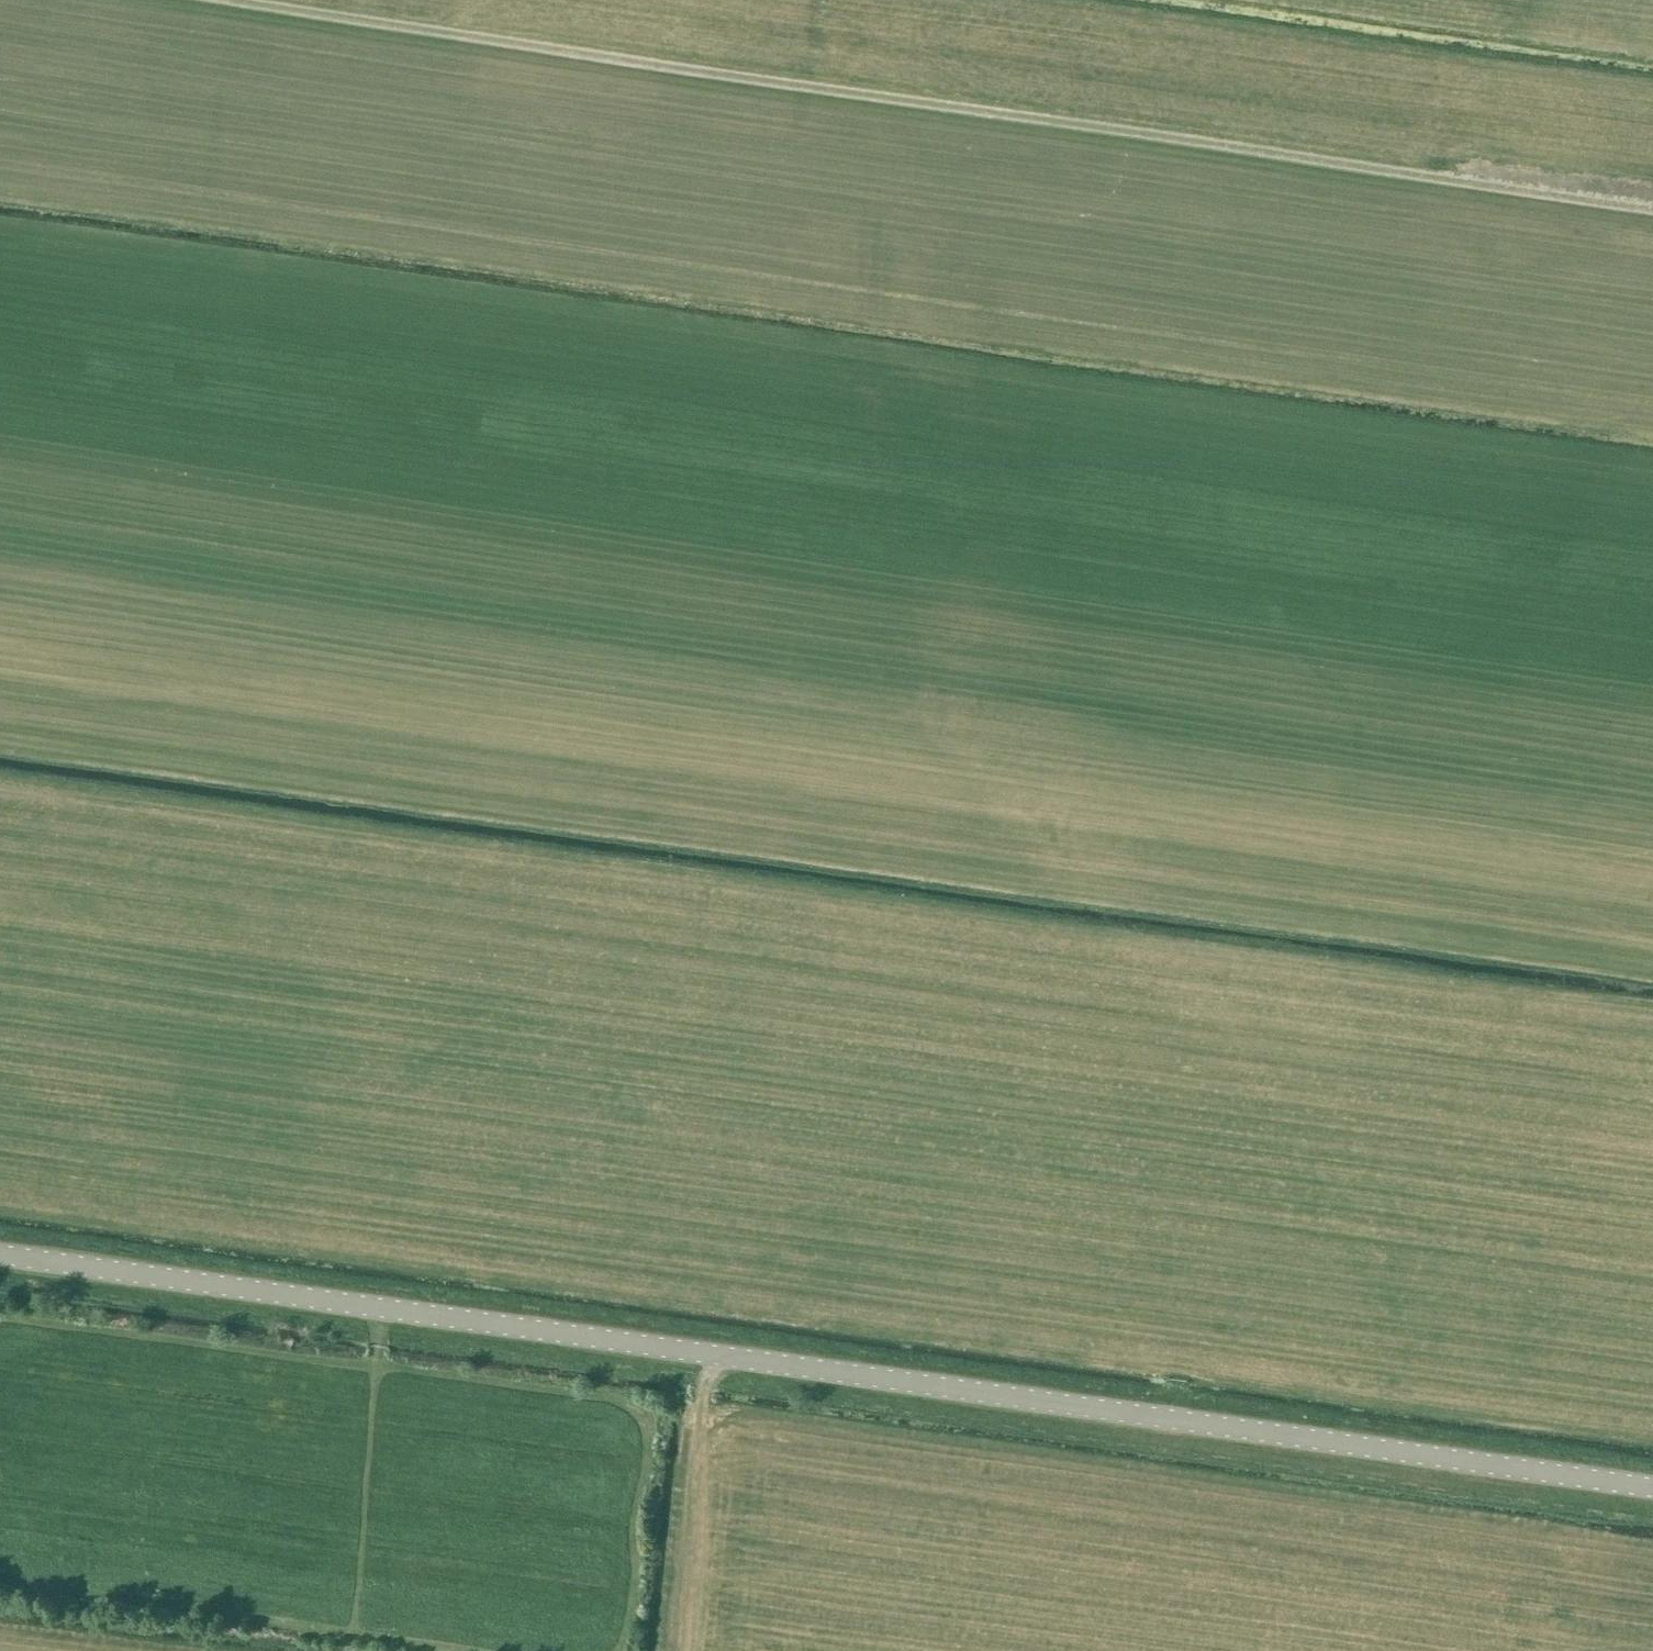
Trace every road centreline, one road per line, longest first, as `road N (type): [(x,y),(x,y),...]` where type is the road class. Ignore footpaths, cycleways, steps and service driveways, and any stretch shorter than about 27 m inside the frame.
road 1 (tertiary): [(1652,1492),(0,1256)]

